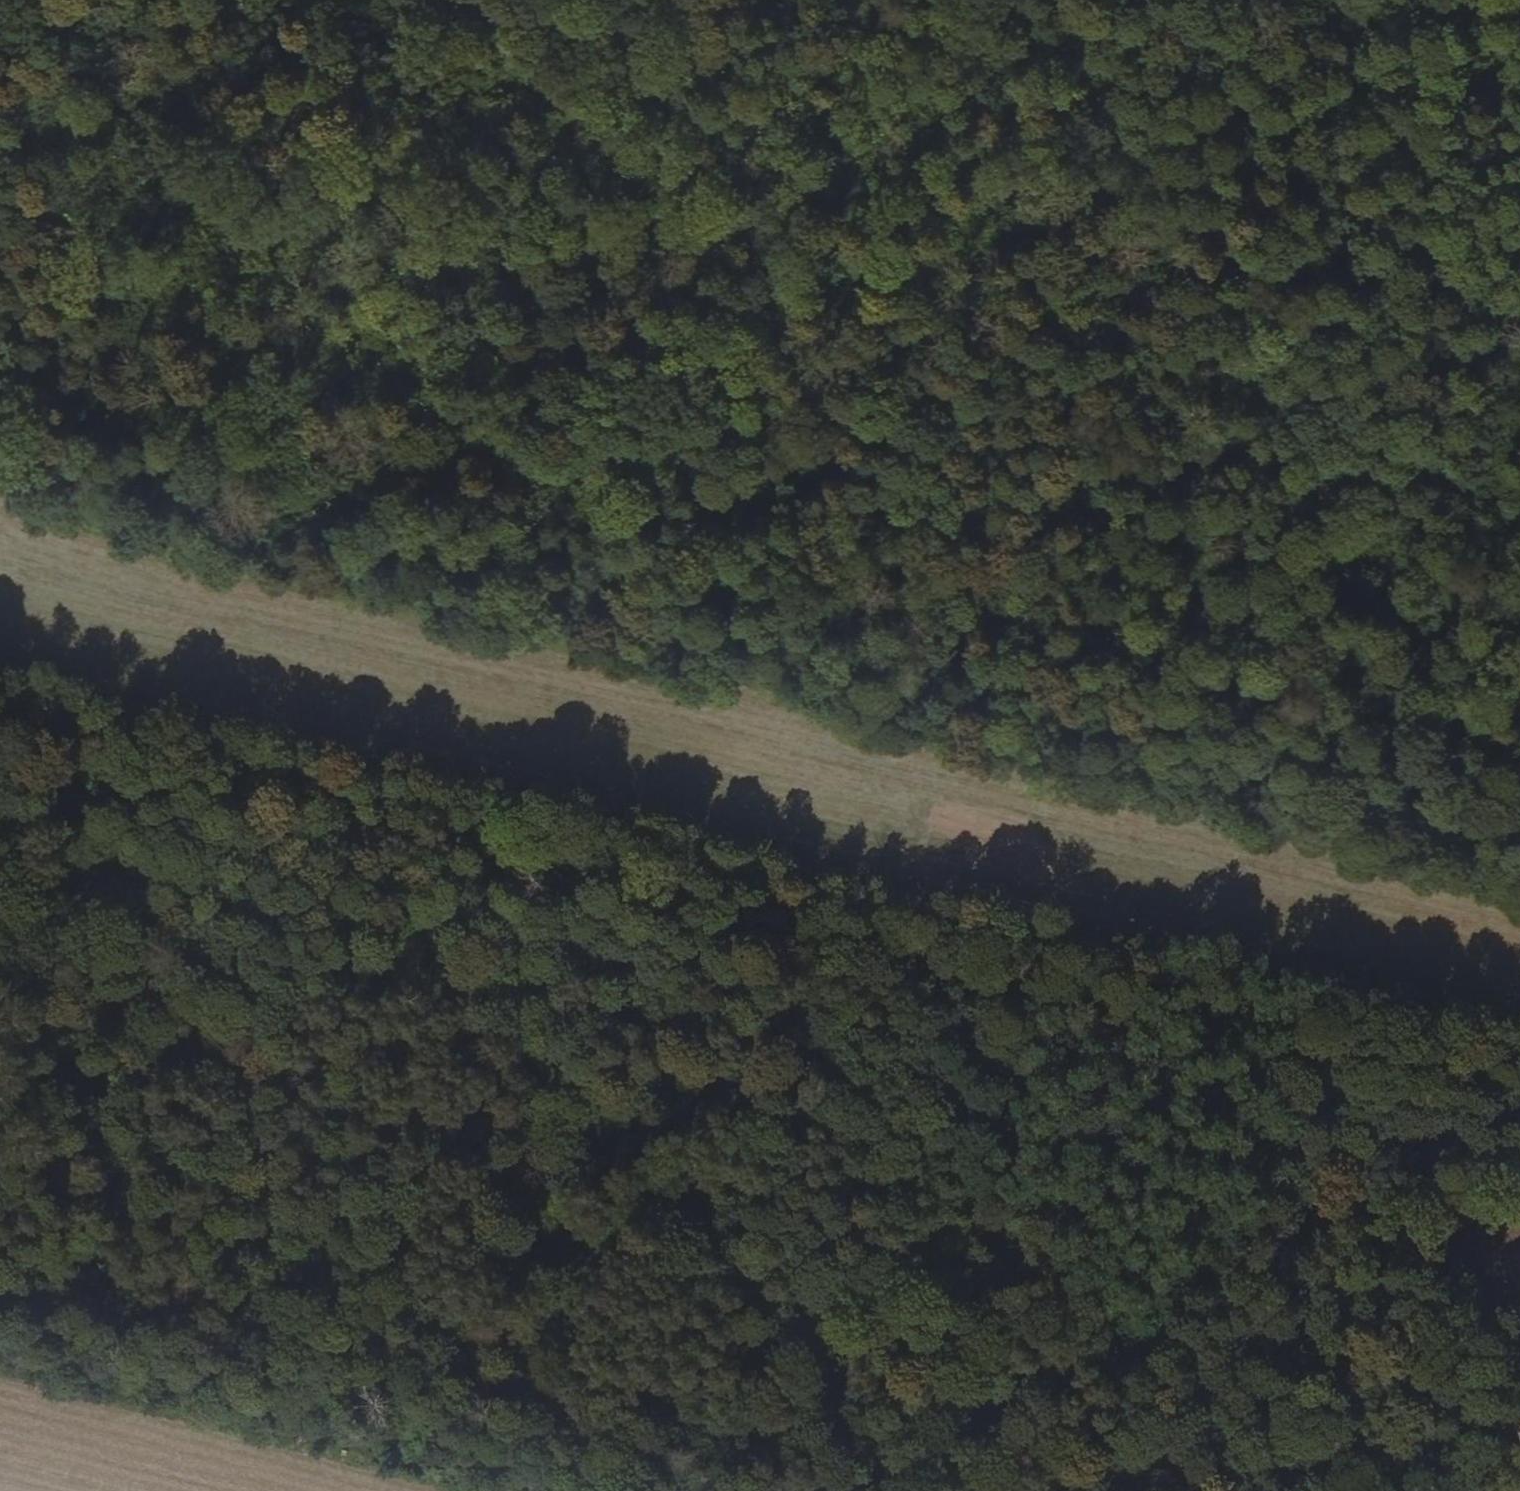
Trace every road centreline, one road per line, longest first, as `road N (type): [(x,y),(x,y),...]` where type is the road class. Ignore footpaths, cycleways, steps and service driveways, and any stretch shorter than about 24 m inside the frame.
road 1 (track): [(1519,1357),(1495,1490)]

